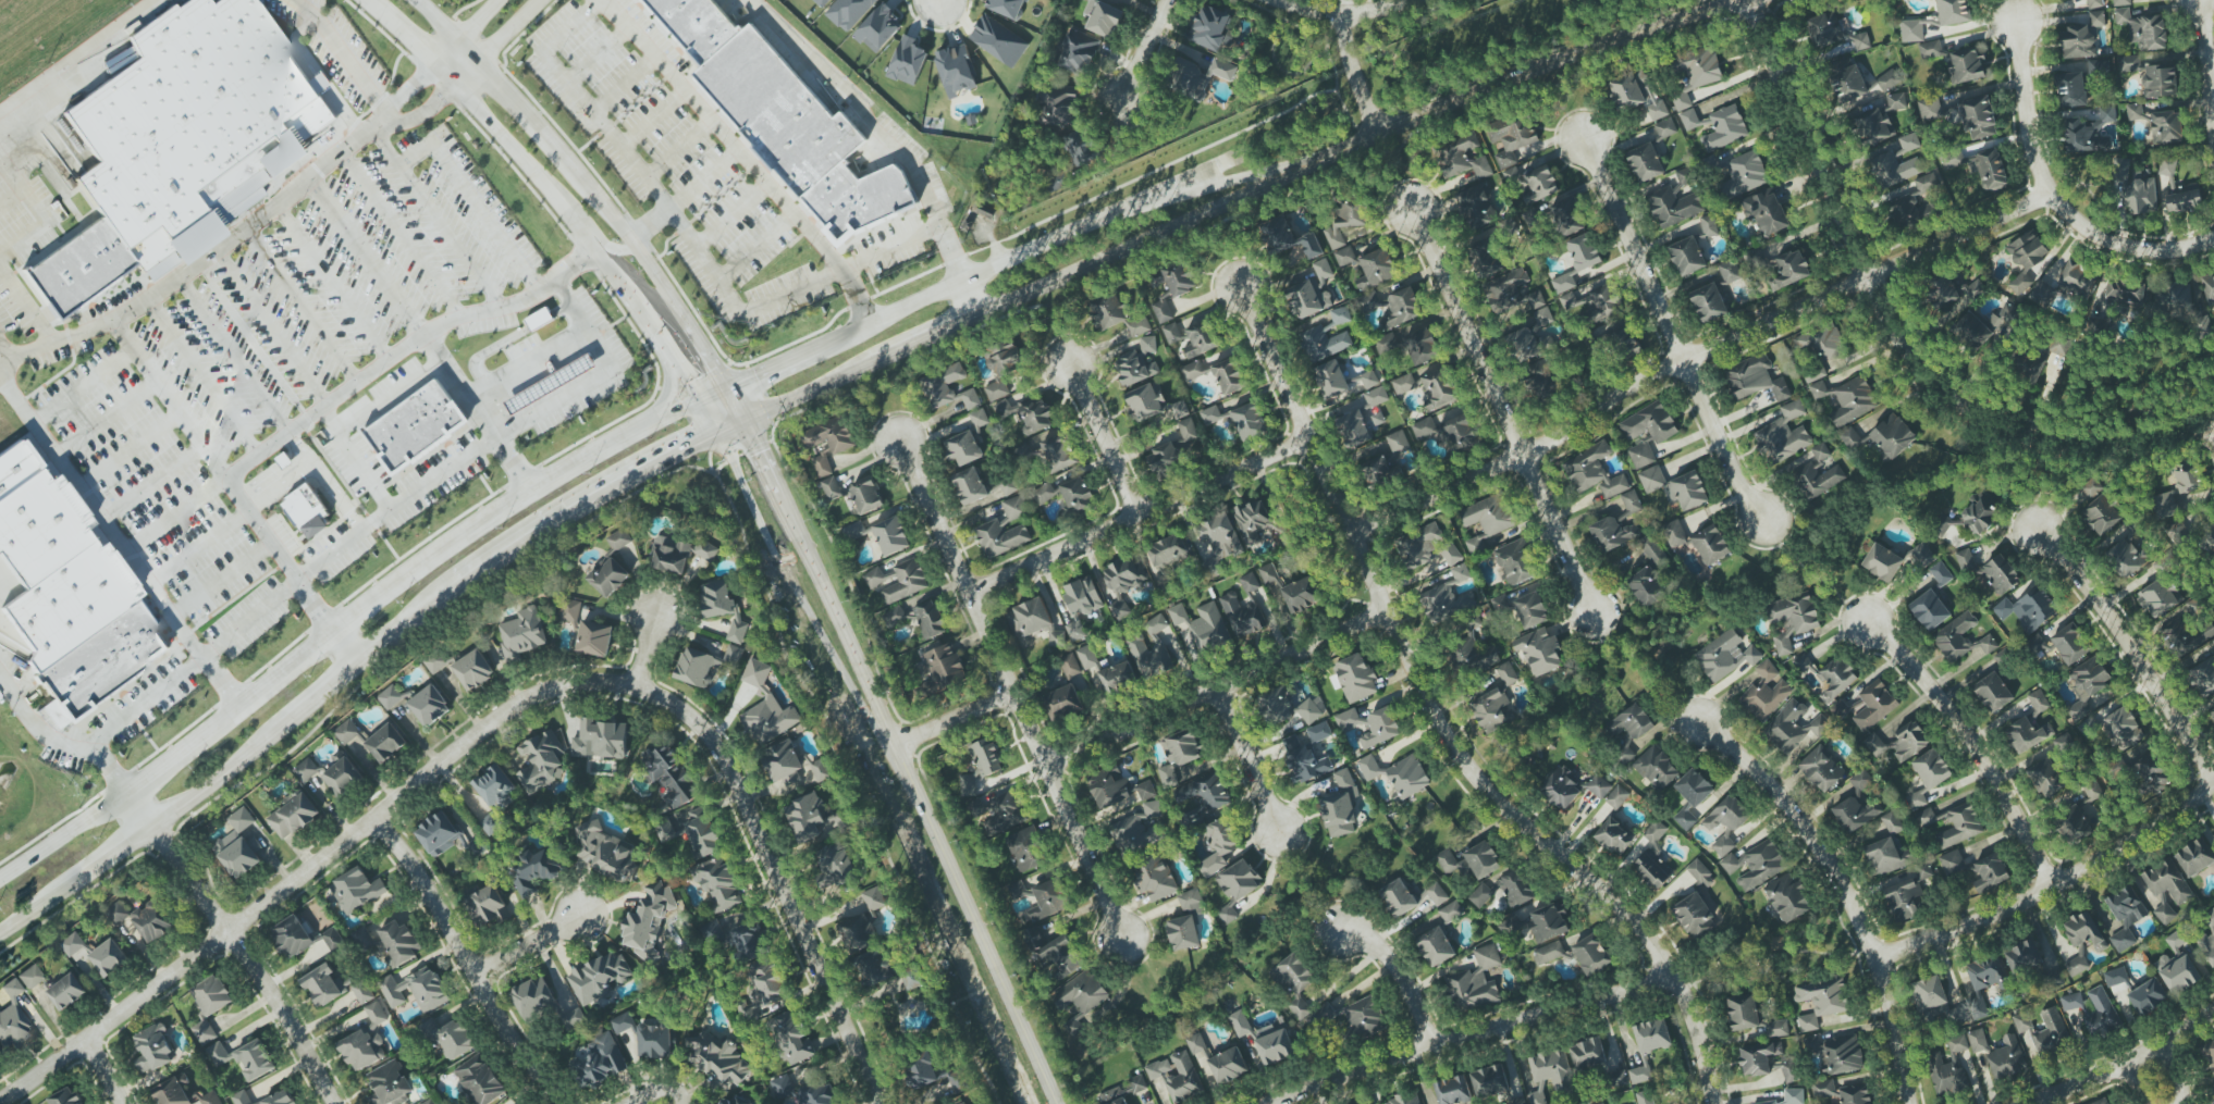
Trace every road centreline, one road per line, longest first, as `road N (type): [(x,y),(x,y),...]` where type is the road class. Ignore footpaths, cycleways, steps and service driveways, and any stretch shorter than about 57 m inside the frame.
road 1 (residential): [(1713,1103),(1690,1014),(1649,935),(1474,776),(1432,716),(1239,283)]
road 2 (secondary): [(0,938),(153,832),(518,547),(649,467),(746,421)]
road 3 (residential): [(638,686),(570,683),(512,707),(91,1038),(0,1099)]
road 4 (residential): [(1352,531),(1569,432),(1637,381),(1686,357),(1980,231),(2045,194)]
road 5 (residential): [(2213,425),(2124,450),(2063,452),(1963,404),(1919,359),(1886,308),(1837,215),(1749,0)]
road 6 (residential): [(896,439),(1122,936)]
road 7 (tertiary): [(366,0),(533,168),(702,402)]
road 8 (tertiary): [(730,389),(626,225),(559,144),(417,0)]
road 9 (residential): [(638,686),(688,707),(722,745),(878,1103)]
road 10 (residential): [(1909,1103),(1877,958),(1825,847),(1697,723)]
road 11 (secondary): [(1329,156),(1745,0)]
road 12 (residential): [(1269,1103),(1431,1046),(1674,978)]
road 13 (secondary): [(1058,1103),(887,737)]
road 14 (secondary): [(980,314),(1329,156)]
road 15 (residential): [(967,595),(1311,433)]
road 16 (residential): [(1877,958),(2054,886),(2213,784)]
road 17 (residential): [(125,794),(229,931),(334,1103)]
road 18 (residential): [(1046,770),(1382,611)]
road 19 (residential): [(2213,244),(2123,246),(2081,231),(2045,194),(2030,151),(2015,20)]
road 20 (secondary): [(719,434),(794,587),(873,728),(887,737)]
road 21 (secondary): [(887,737),(882,705),(746,421)]
road 22 (residential): [(378,816),(562,1103)]
road 23 (secondary): [(702,402),(592,454),(410,571)]
road 24 (residential): [(2054,886),(1967,725),(1869,617)]
road 25 (residential): [(2213,777),(2119,624),(2035,525)]
road 26 (secondary): [(1329,156),(1060,238)]
road 27 (residential): [(1526,451),(1414,204)]
road 28 (residential): [(1686,357),(1583,135)]
road 29 (secondary): [(1060,238),(852,332)]
road 30 (residential): [(2031,1103),(2126,1063),(2213,1010)]
road 31 (residential): [(1686,357),(1752,503),(1769,520)]
road 32 (residential): [(1526,451),(1591,618)]
road 33 (residential): [(1140,513),(1068,360)]
road 34 (residential): [(1216,690),(1279,832)]
road 35 (residential): [(1431,1046),(1397,971),(1379,950),(1340,930)]
road 36 (secondary): [(125,794),(0,877)]
road 37 (secondary): [(237,705),(125,794)]
road 38 (secondary): [(746,421),(875,362)]
road 39 (residential): [(1783,240),(1909,184)]
road 40 (secondary): [(852,332),(730,389)]
road 41 (residential): [(1376,135),(1339,11)]
road 42 (residential): [(898,748),(1010,690)]
road 43 (residential): [(1398,0),(1339,11),(1278,0)]
road 44 (secondary): [(332,629),(237,705)]

